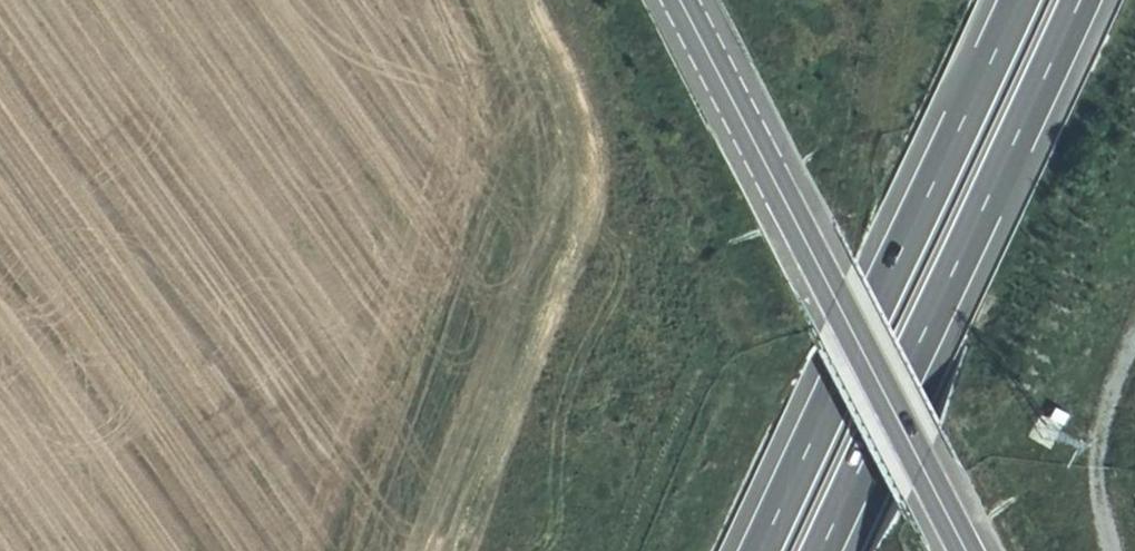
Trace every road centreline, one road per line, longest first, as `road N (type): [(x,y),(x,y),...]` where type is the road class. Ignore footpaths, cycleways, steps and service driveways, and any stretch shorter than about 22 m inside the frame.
road 1 (secondary): [(965,550),(676,0)]
road 2 (motorway): [(1009,0),(757,550)]
road 3 (motorway): [(818,550),(1069,0)]

